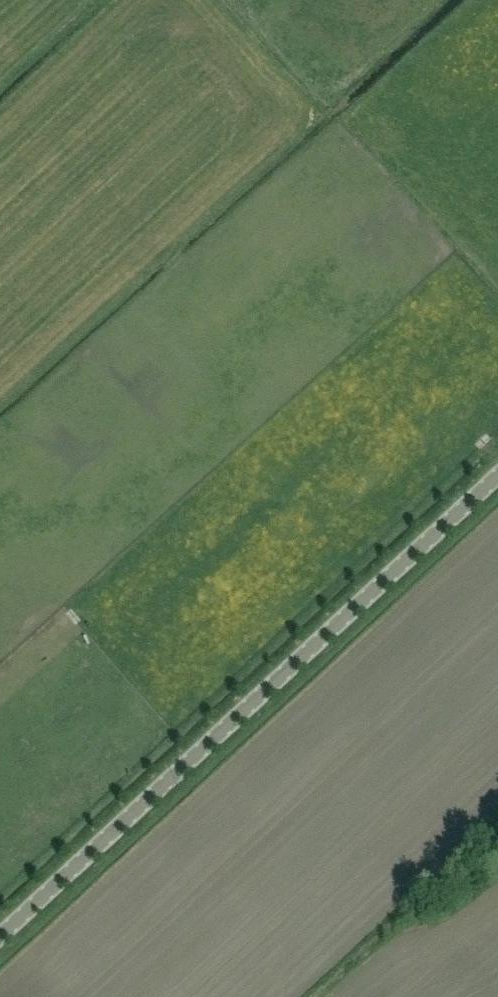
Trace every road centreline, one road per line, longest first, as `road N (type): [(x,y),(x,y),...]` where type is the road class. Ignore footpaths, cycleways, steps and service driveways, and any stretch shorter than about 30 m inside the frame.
road 1 (unclassified): [(0,939),(497,478)]

